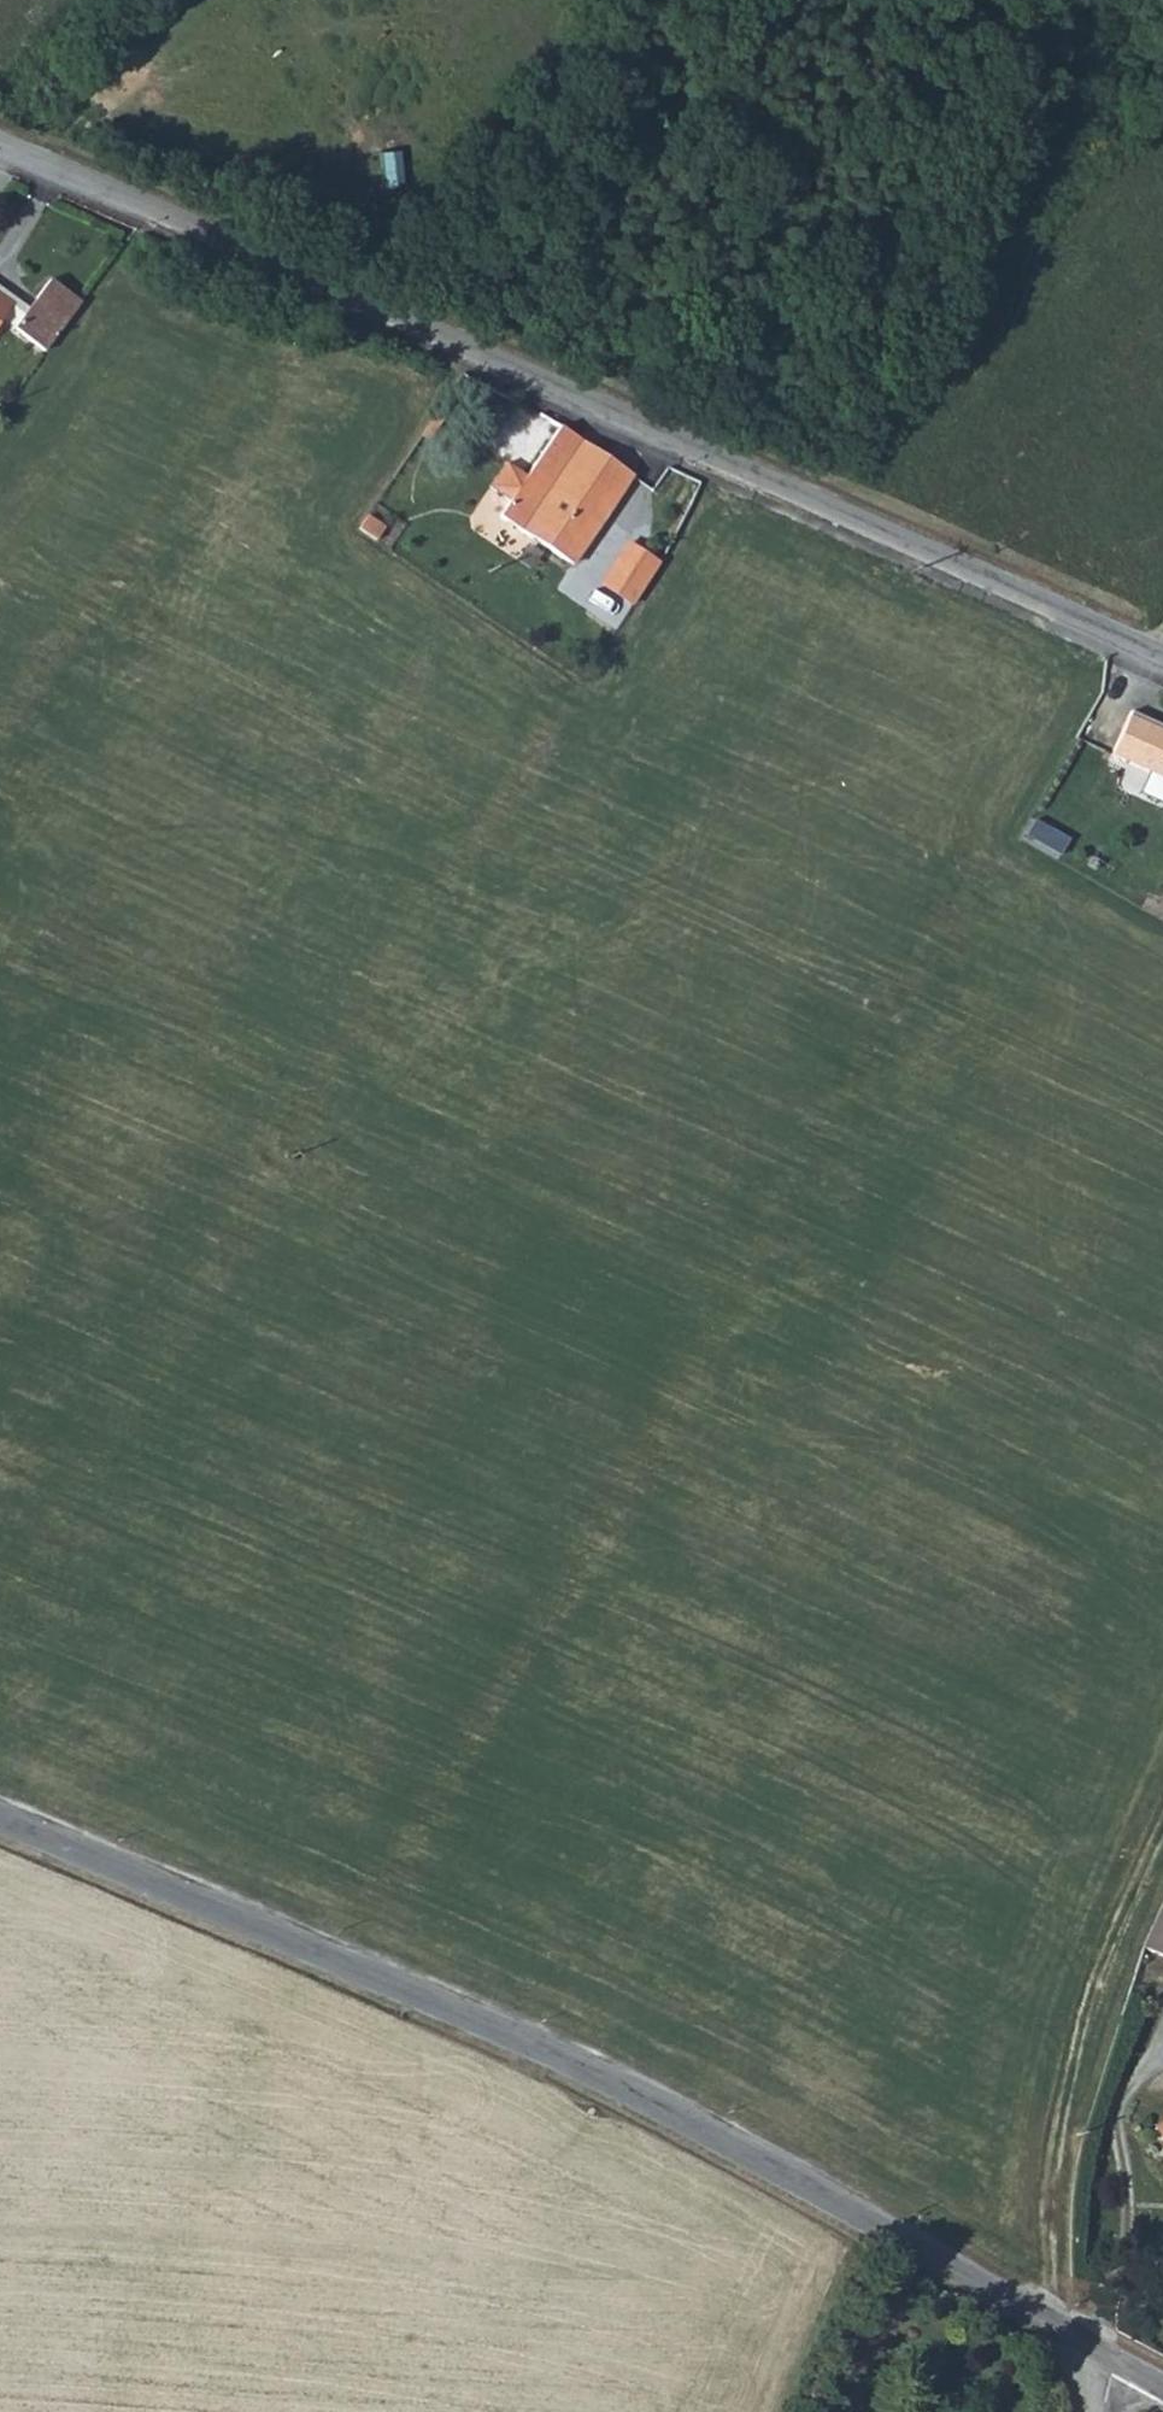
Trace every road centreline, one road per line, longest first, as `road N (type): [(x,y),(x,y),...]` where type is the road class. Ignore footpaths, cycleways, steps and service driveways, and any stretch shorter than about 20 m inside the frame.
road 1 (residential): [(0,143),(502,358),(1162,658)]
road 2 (unclassified): [(0,1820),(526,2041),(1041,2321)]
road 3 (track): [(1162,1821),(1096,1973),(1083,2024),(1055,2167),(1052,2298),(1041,2321)]

